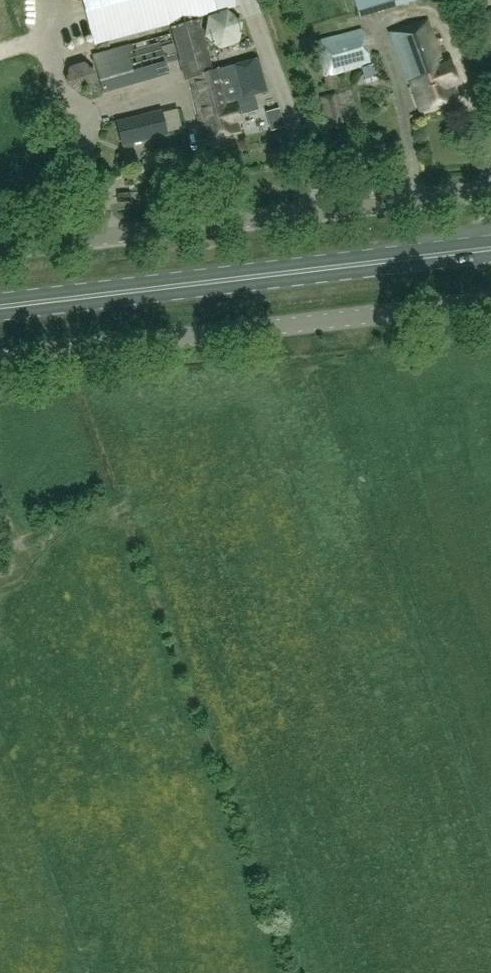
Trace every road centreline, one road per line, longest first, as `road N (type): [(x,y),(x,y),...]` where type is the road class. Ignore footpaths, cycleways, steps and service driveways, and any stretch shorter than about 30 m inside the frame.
road 1 (unclassified): [(0,250),(490,189)]
road 2 (primary): [(0,308),(490,248)]
road 3 (unclassified): [(0,359),(490,300)]

